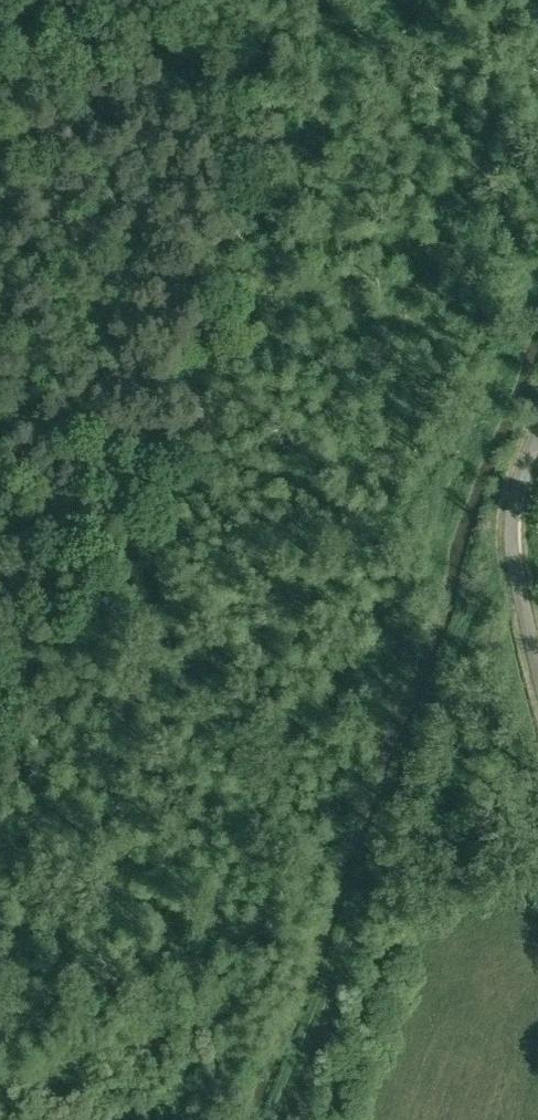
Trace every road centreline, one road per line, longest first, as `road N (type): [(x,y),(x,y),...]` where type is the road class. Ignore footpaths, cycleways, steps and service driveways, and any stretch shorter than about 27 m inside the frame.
road 1 (unclassified): [(537,651),(510,511),(537,426)]

